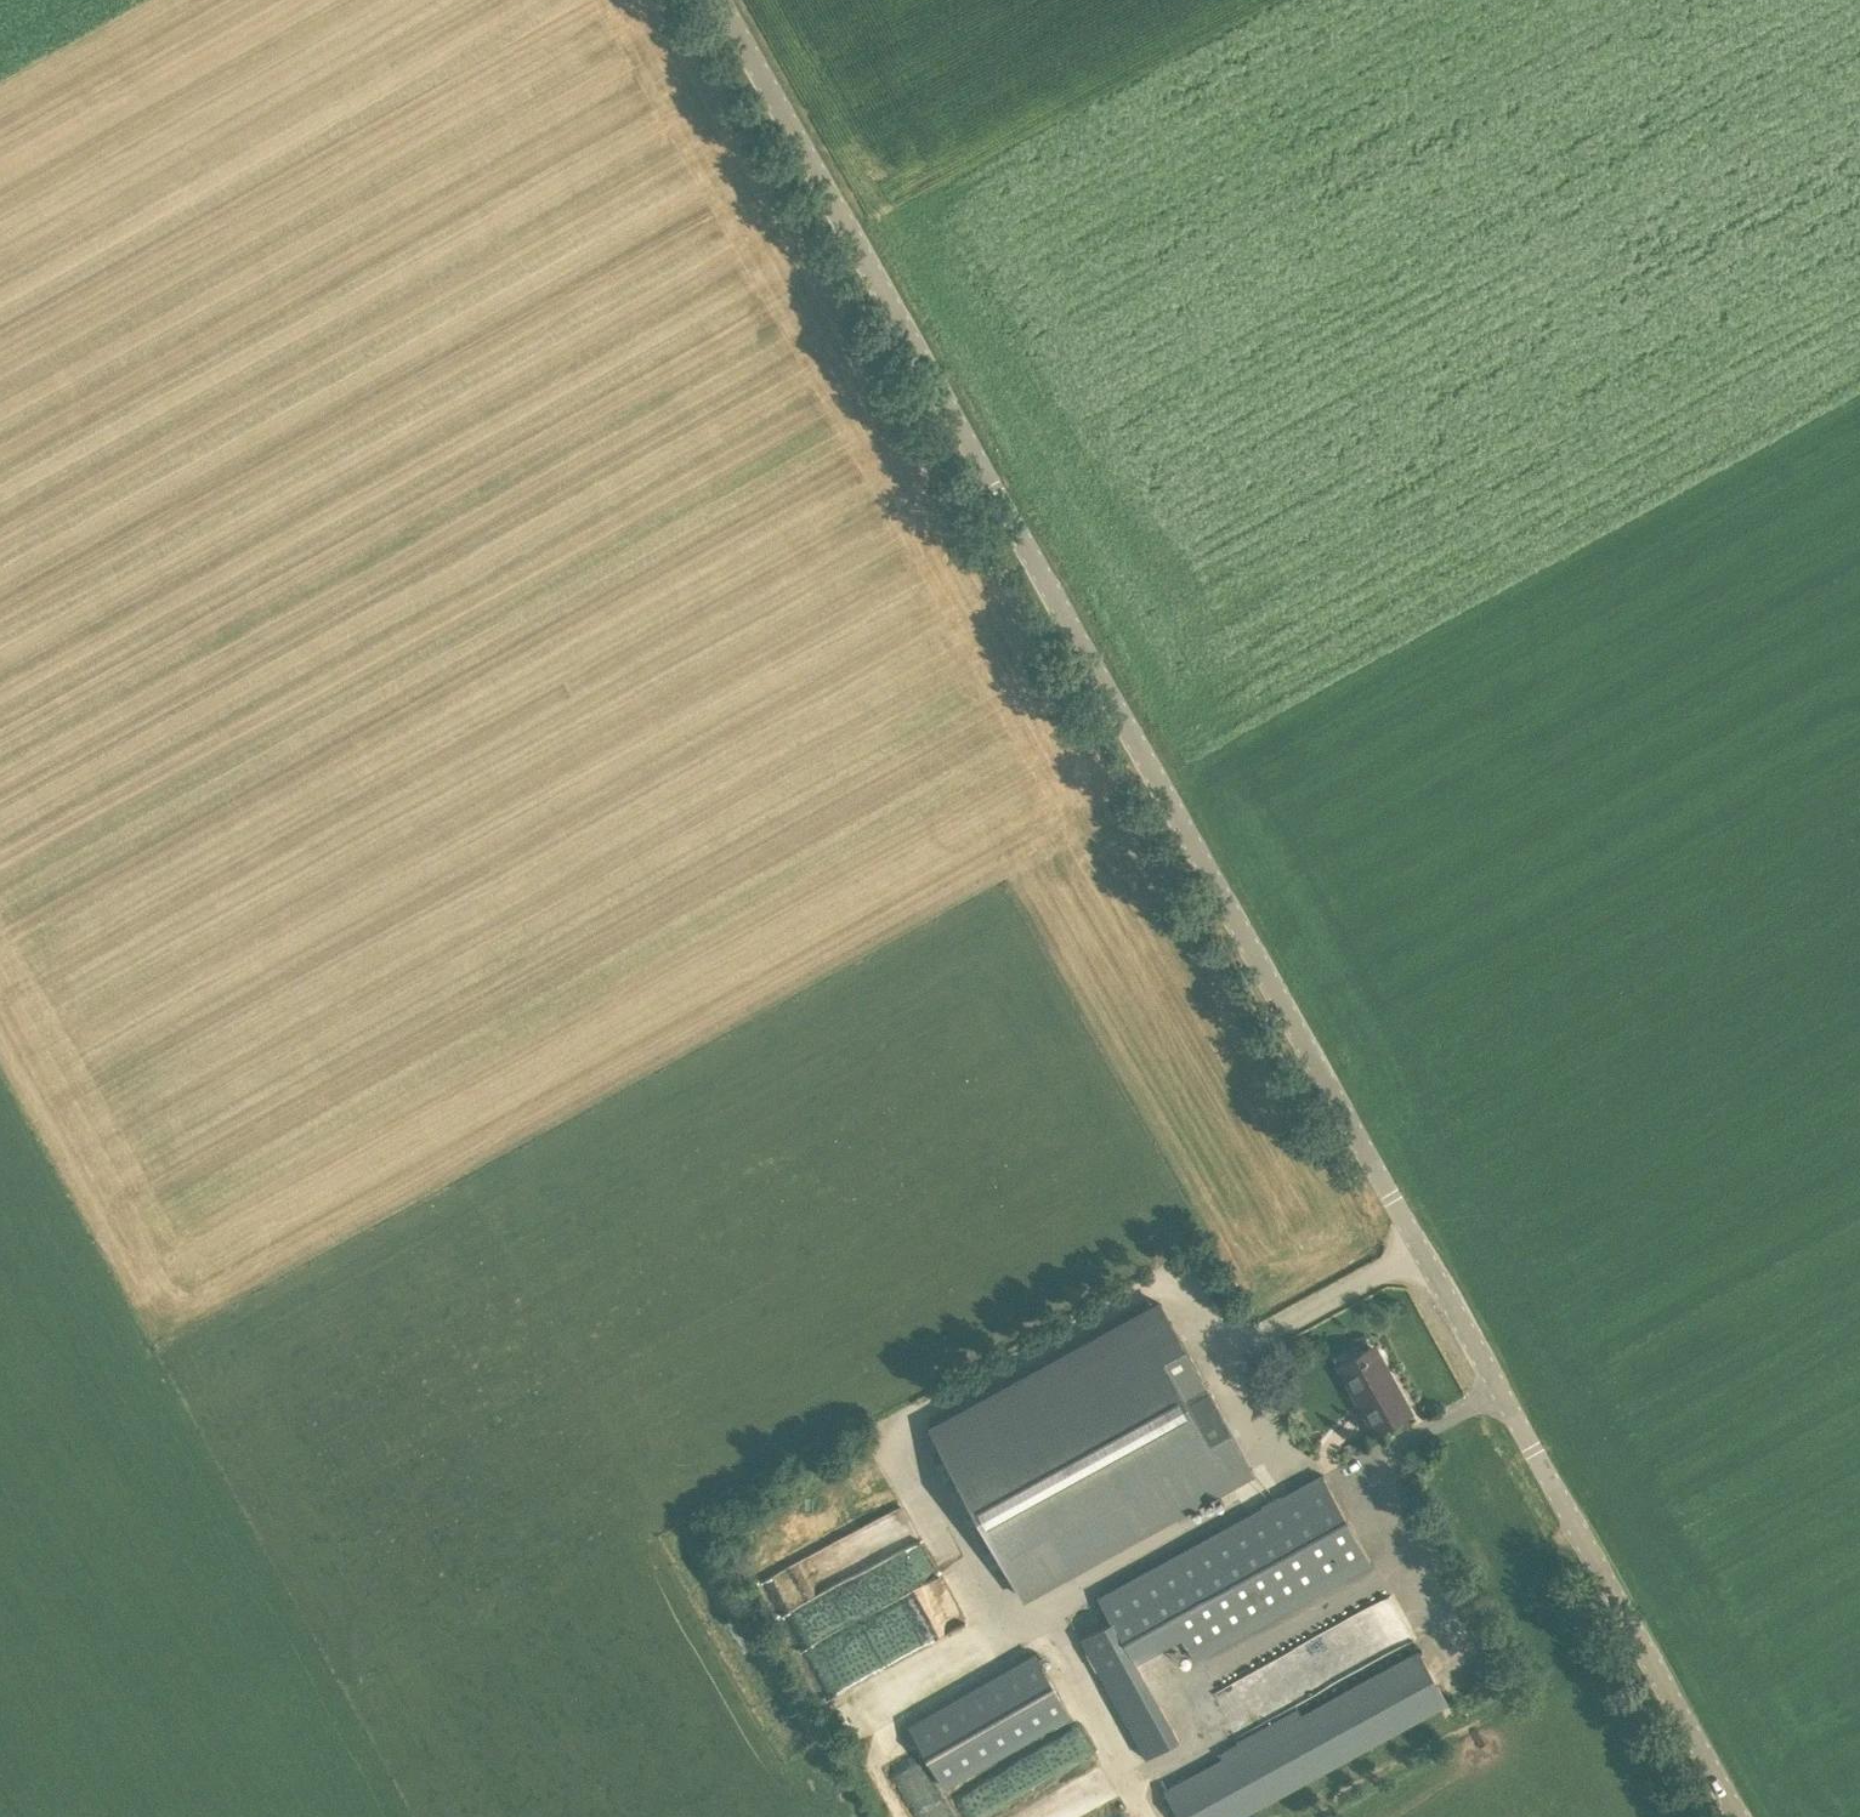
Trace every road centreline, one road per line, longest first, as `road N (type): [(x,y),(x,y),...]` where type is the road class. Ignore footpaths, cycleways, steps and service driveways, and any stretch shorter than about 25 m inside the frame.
road 1 (unclassified): [(1738,1816),(720,0)]

